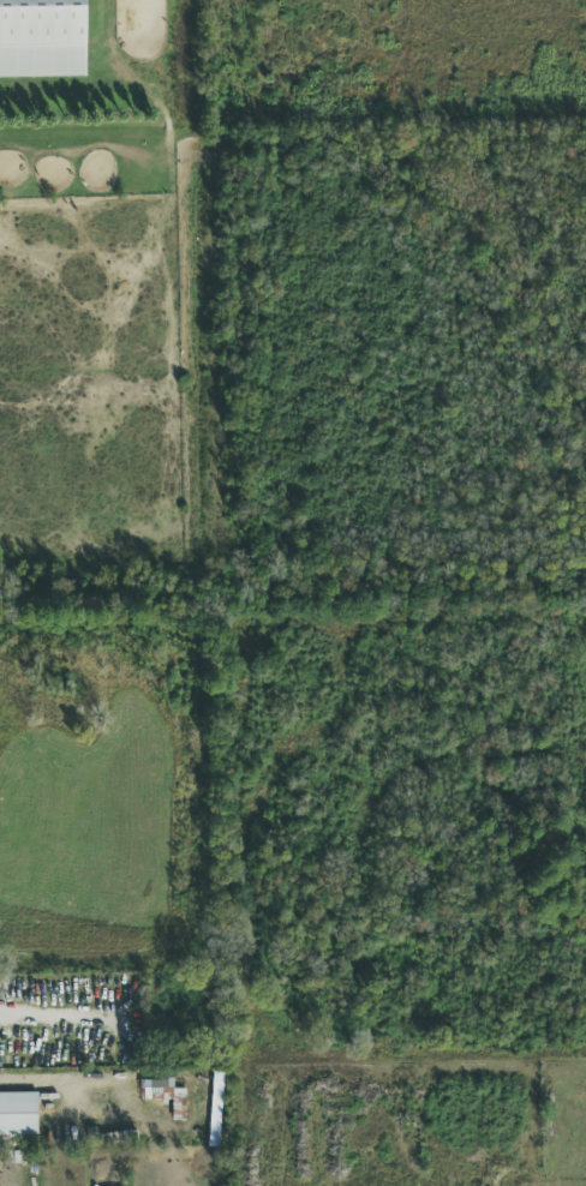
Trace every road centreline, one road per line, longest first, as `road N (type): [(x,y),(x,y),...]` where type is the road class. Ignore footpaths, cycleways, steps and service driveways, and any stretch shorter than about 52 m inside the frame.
road 1 (residential): [(585,591),(0,600)]

